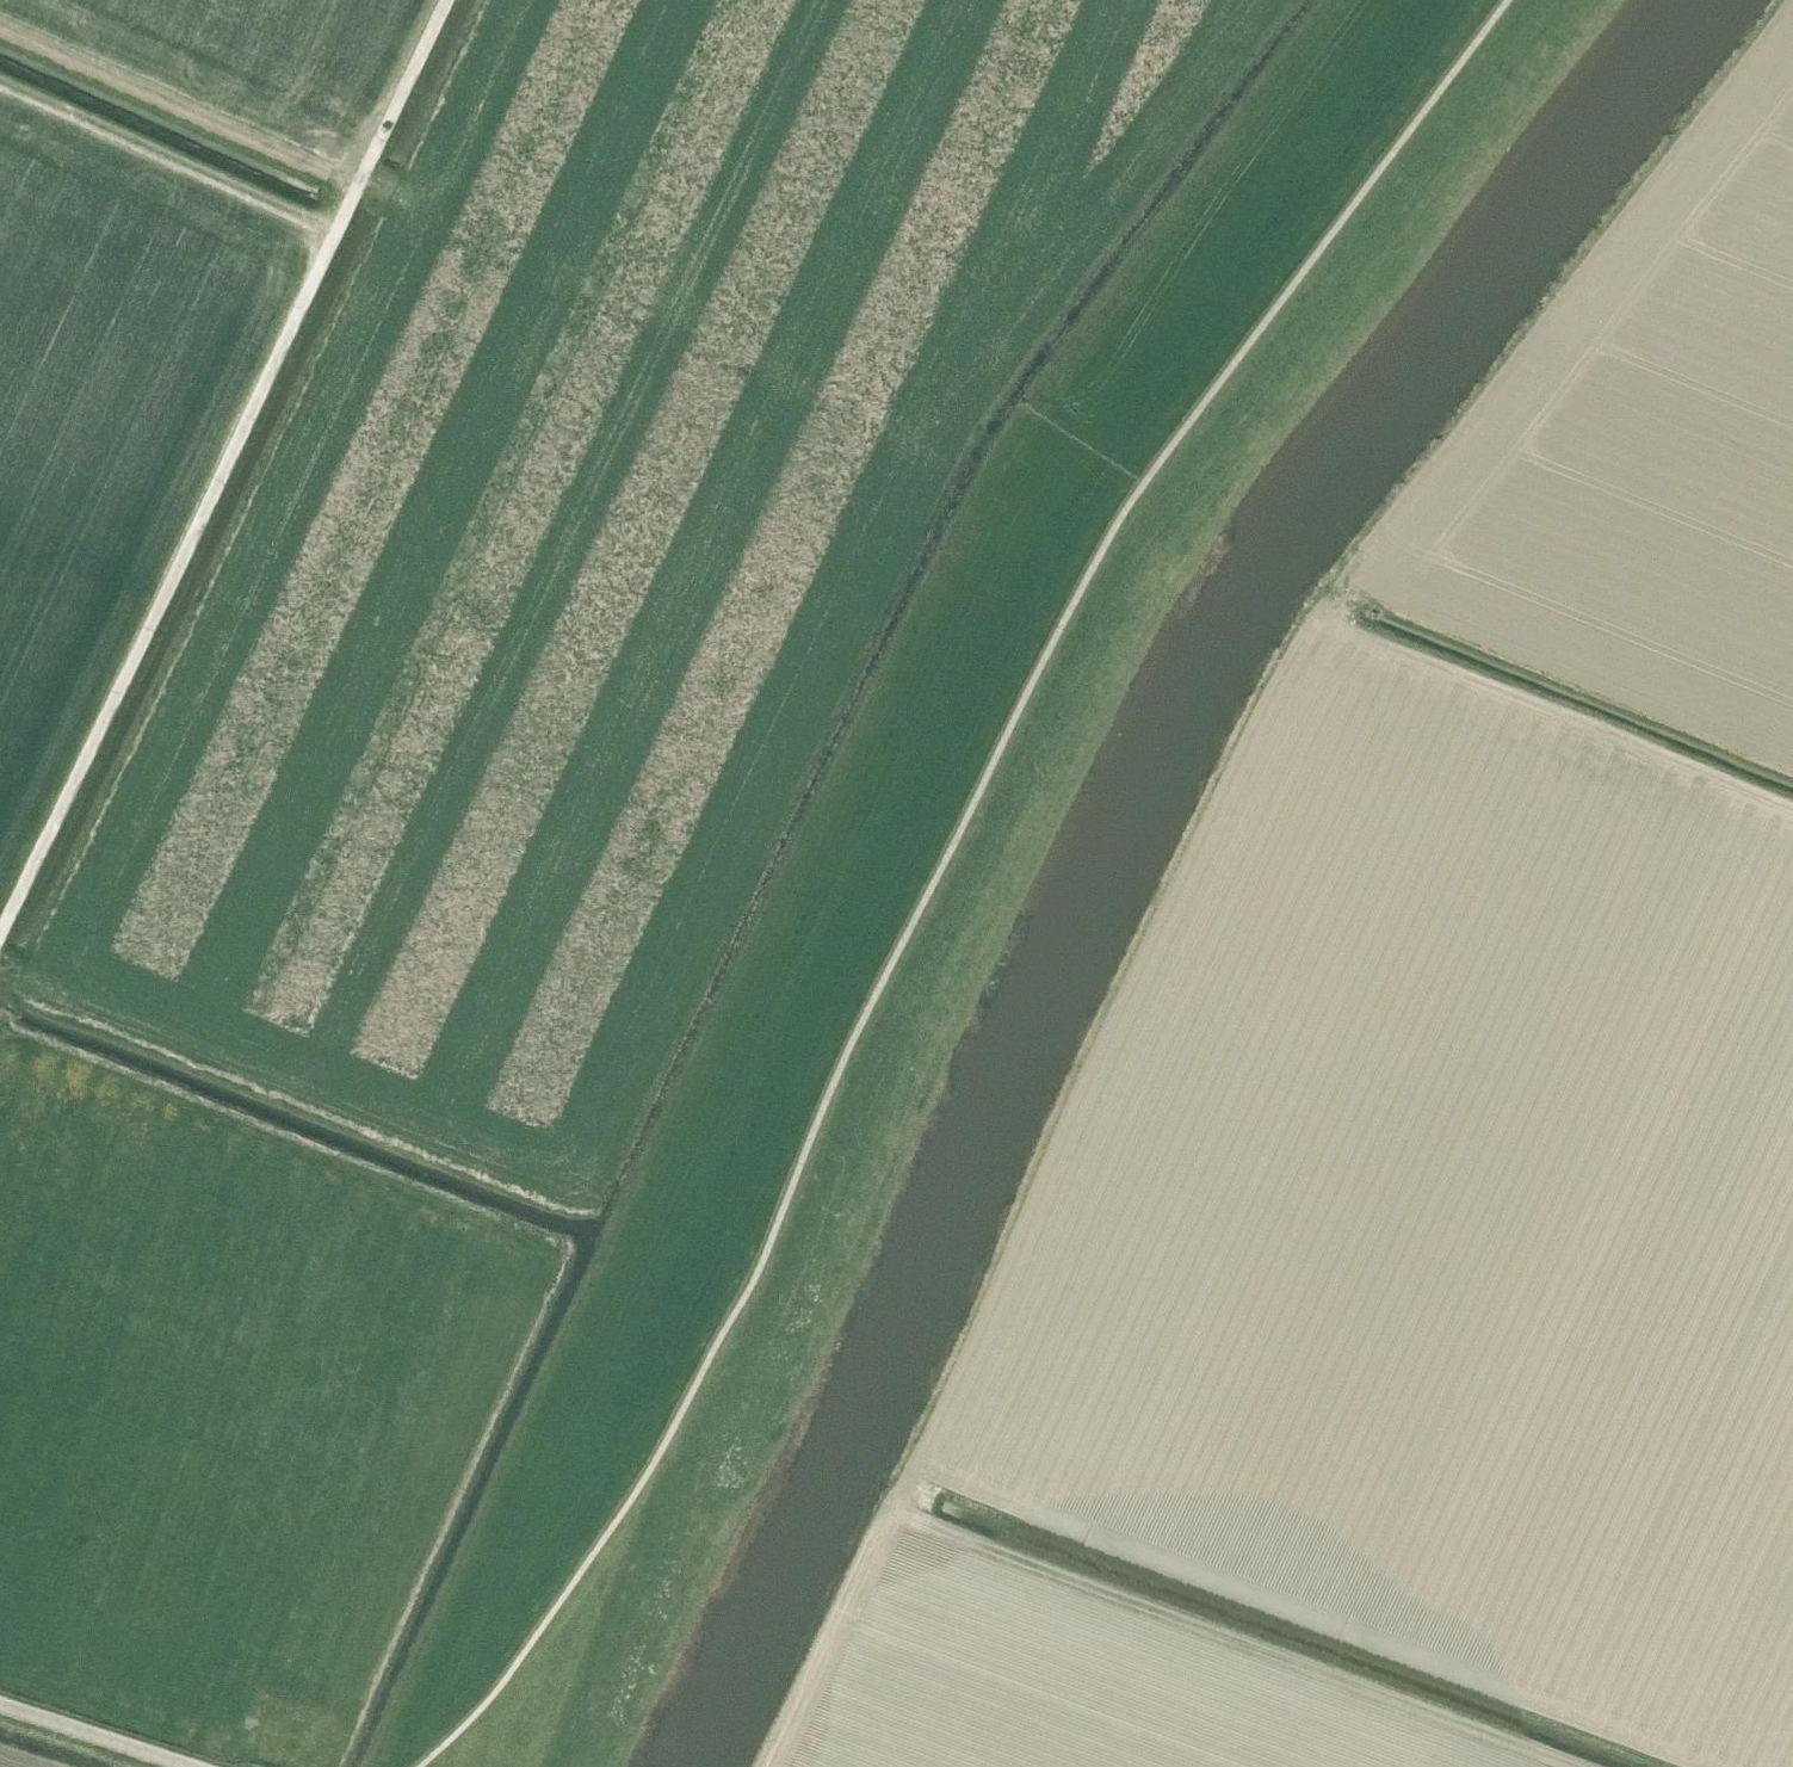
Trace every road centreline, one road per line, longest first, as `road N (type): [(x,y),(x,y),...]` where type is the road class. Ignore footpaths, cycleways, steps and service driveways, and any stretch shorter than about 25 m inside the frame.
road 1 (track): [(0,931),(438,0)]
road 2 (unclassified): [(191,1766),(0,1702)]

